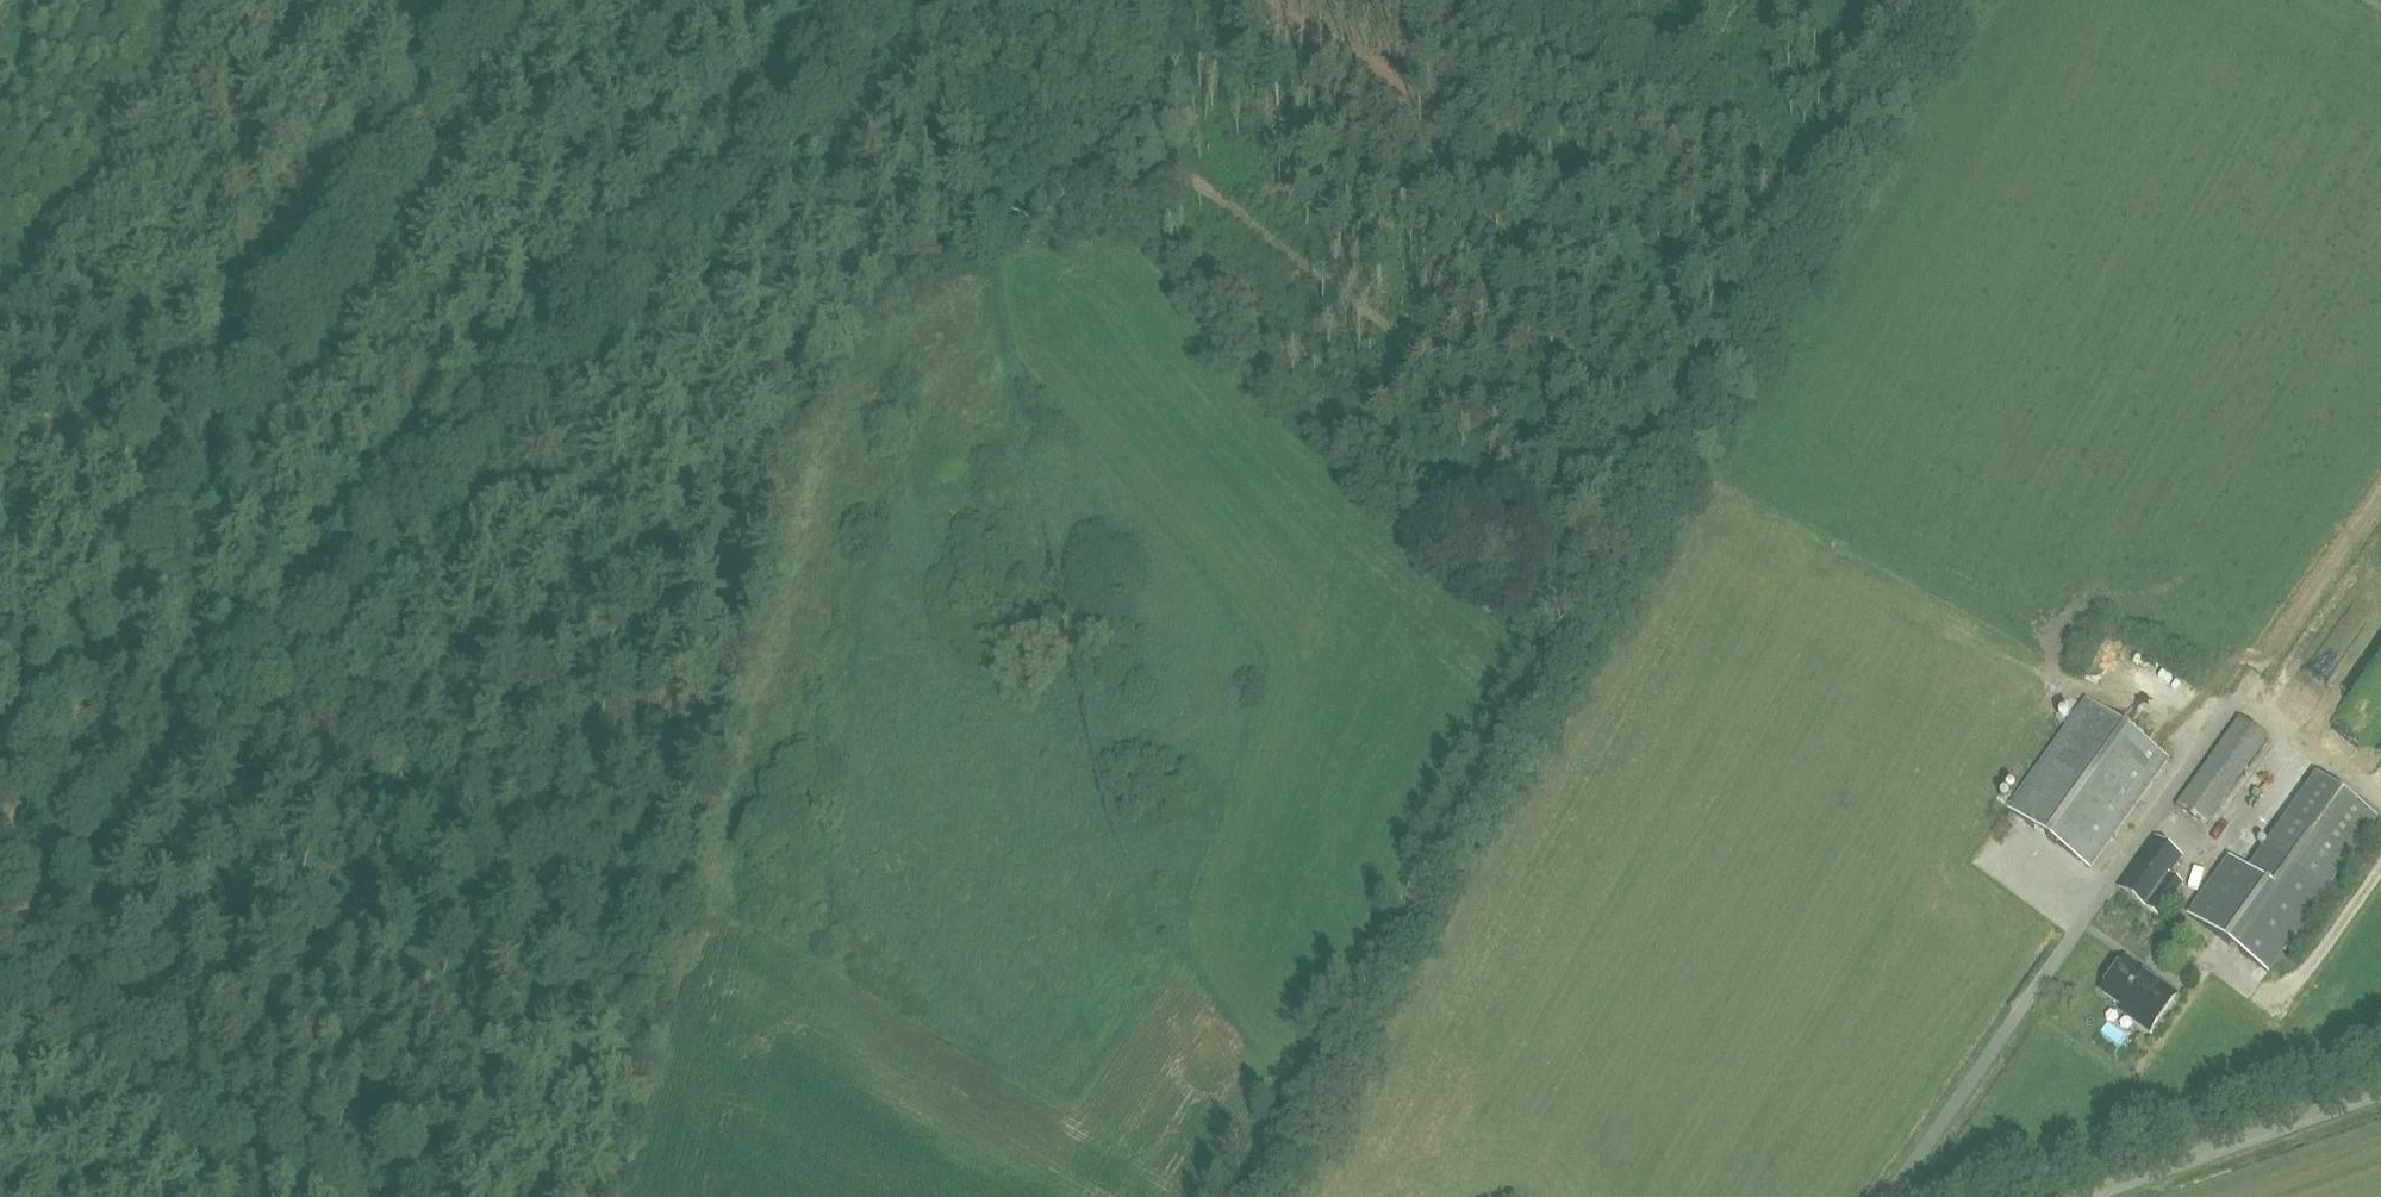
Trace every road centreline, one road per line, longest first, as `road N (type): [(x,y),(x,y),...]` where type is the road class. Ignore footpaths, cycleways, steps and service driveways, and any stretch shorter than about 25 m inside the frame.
road 1 (unclassified): [(1240,1196),(1930,0)]
road 2 (unclassified): [(2114,866),(1890,1196)]
road 3 (unclassified): [(2095,1196),(2380,1096)]

